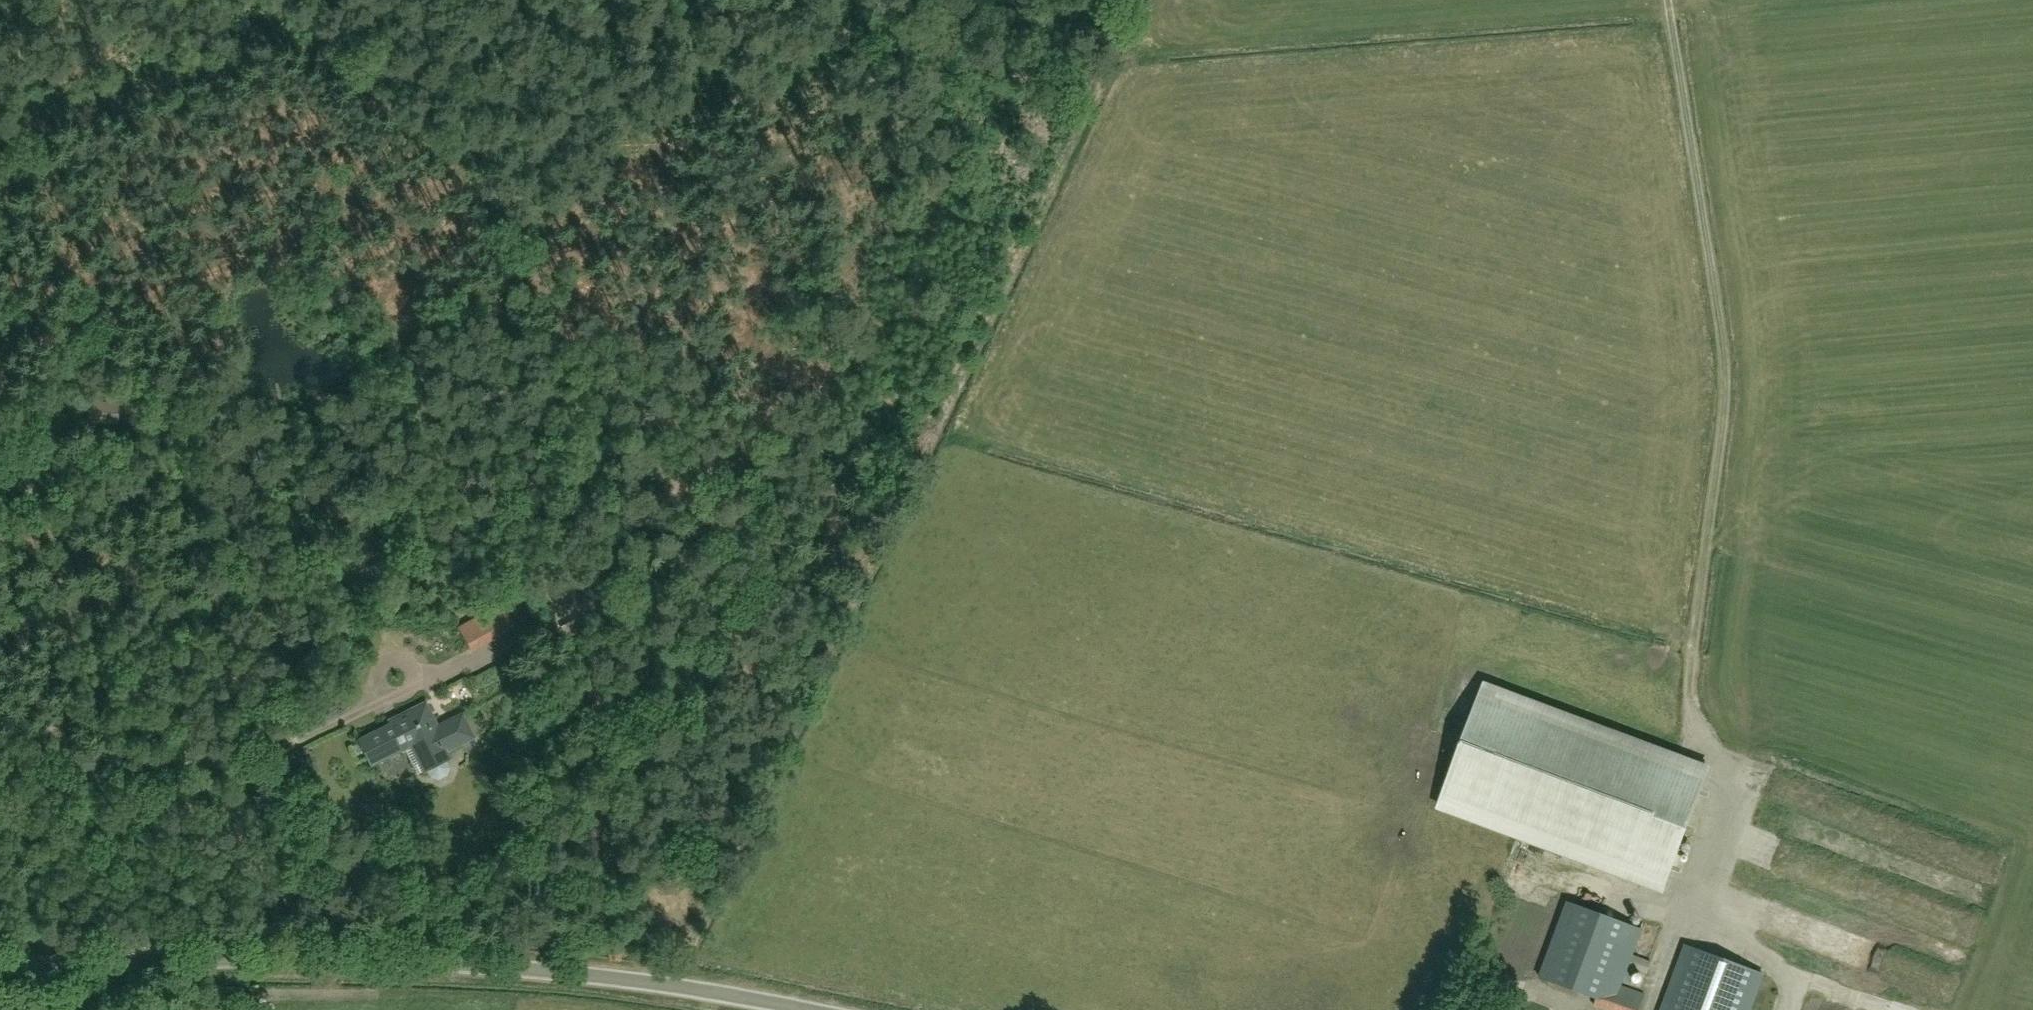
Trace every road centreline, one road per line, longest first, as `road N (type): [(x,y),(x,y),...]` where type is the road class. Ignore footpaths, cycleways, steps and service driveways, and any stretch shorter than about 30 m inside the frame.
road 1 (track): [(1668,0),(1719,330),(1719,429),(1689,690),(1693,720),(1725,766),(1703,921)]
road 2 (unclassified): [(807,1009),(497,967),(267,958),(0,967)]

